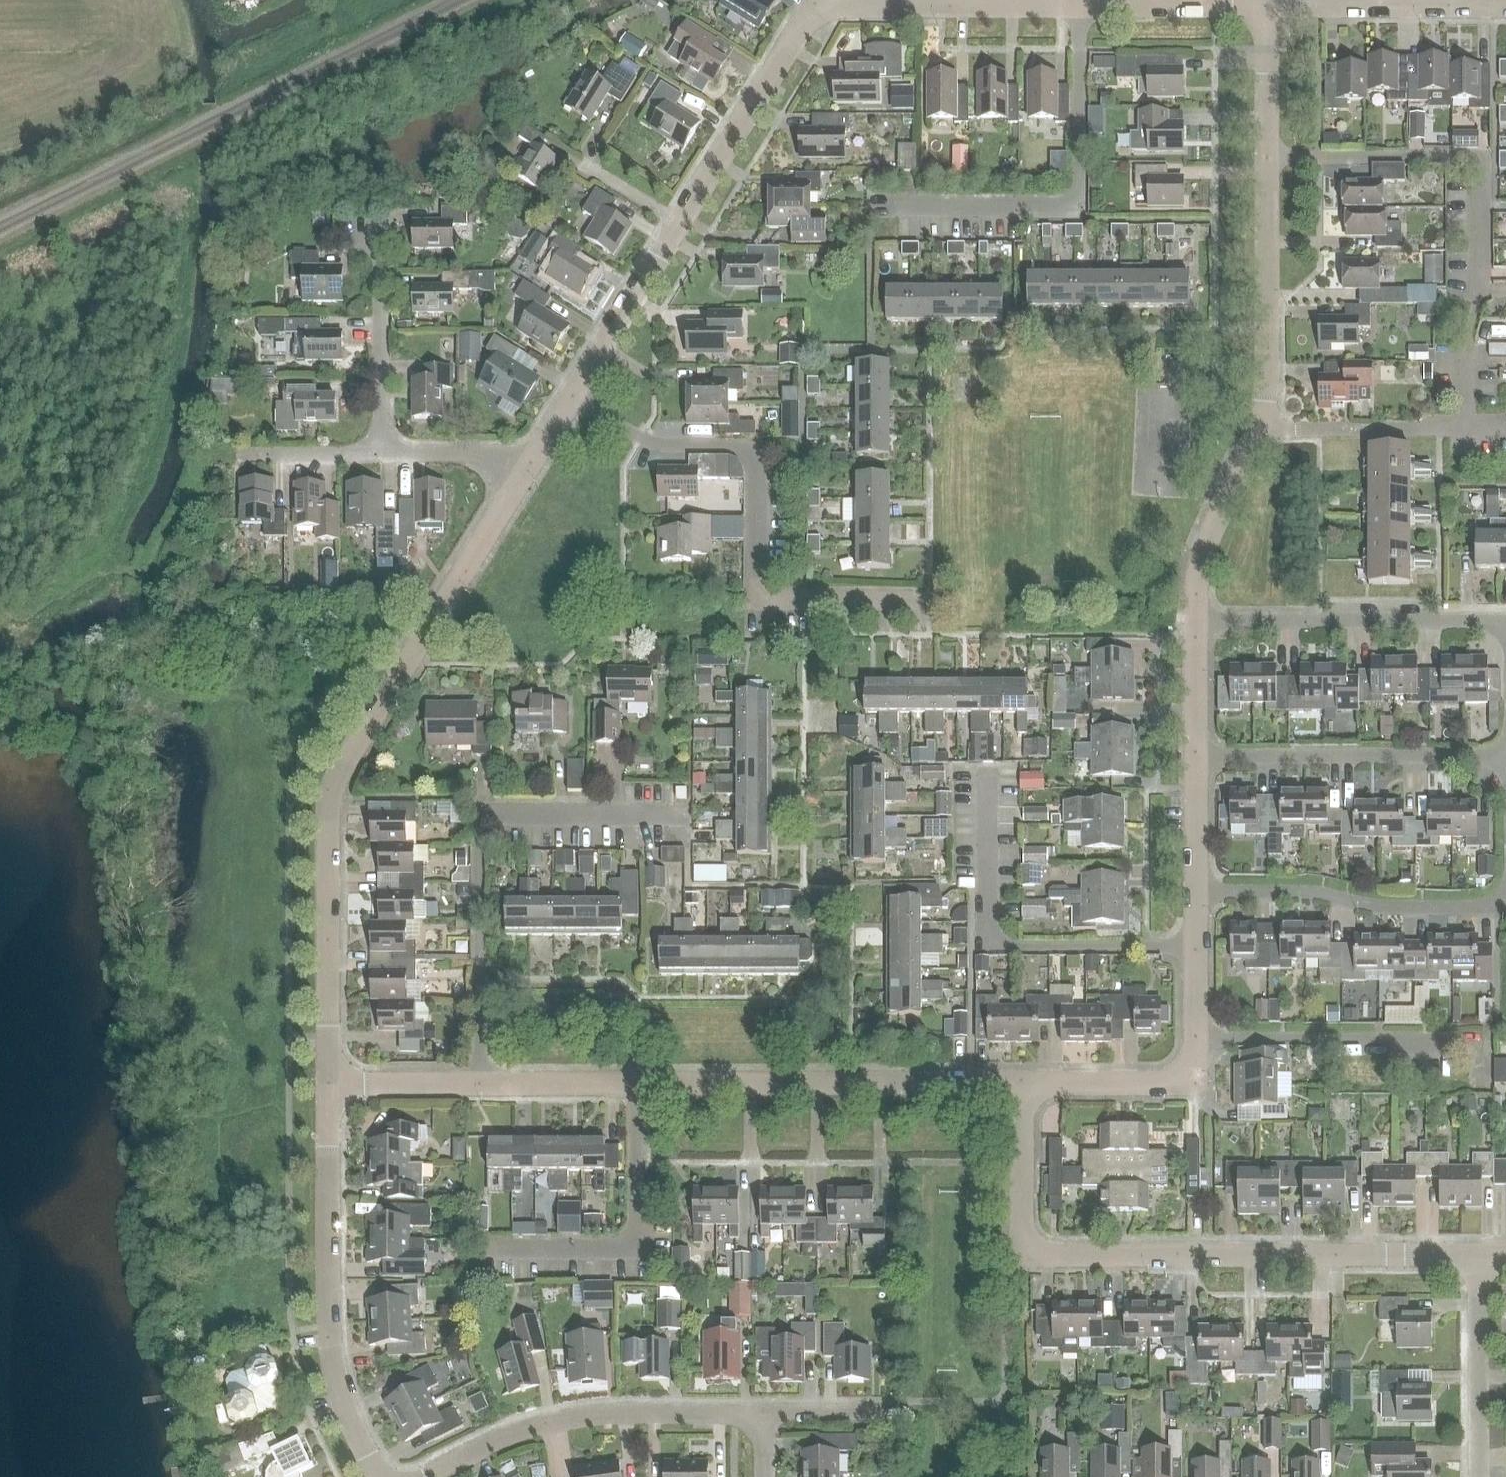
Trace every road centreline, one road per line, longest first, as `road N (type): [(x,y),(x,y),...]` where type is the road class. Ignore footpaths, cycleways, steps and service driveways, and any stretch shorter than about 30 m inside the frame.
road 1 (residential): [(1264,430),(1471,427),(1478,302),(1476,158),(1268,158)]
road 2 (residential): [(328,1084),(327,823),(334,777),(532,460)]
road 3 (residential): [(1022,1081),(1023,1226),(1036,1252),(1479,1256)]
road 4 (residential): [(919,598),(761,597),(761,451),(653,451),(571,400)]
road 5 (residential): [(479,1084),(476,820),(682,818)]
road 6 (residential): [(380,1476),(346,1413),(327,1318),(328,1084)]
road 7 (residential): [(879,205),(1079,204),(1078,5)]
road 8 (residential): [(1022,1081),(635,1084)]
road 9 (residential): [(1198,944),(994,939),(987,771)]
road 10 (residential): [(428,1476),(510,1435),(563,1421),(766,1415)]
road 11 (residential): [(1196,892),(1483,907),(1505,895)]
road 12 (residential): [(486,1250),(633,1248),(635,1084)]
road 13 (residential): [(1195,761),(1505,757)]
road 14 (residential): [(1505,623),(1196,623)]
road 15 (residential): [(680,224),(803,23),(839,5)]
road 16 (residential): [(1268,158),(1264,430)]
road 17 (residential): [(1200,1045),(1470,1044)]
road 18 (residential): [(386,457),(384,241),(352,230)]
road 19 (residential): [(1078,5),(839,5)]
road 20 (residential): [(1480,1476),(1479,1256)]
road 21 (residential): [(1264,430),(1205,540),(1196,623)]
road 22 (residential): [(571,400),(680,224)]
road 23 (residential): [(1200,1045),(1179,1080),(1022,1081)]
road 24 (residential): [(1267,5),(1078,5)]
road 25 (residential): [(635,1084),(479,1084)]
road 26 (residential): [(1267,5),(1268,158)]
road 27 (residential): [(479,1084),(328,1084)]
road 28 (residential): [(1414,5),(1267,5)]
road 29 (residential): [(386,457),(532,460)]
road 30 (residential): [(244,456),(386,457)]
road 31 (residential): [(1196,623),(1195,761)]
road 32 (residential): [(1195,761),(1196,892)]

